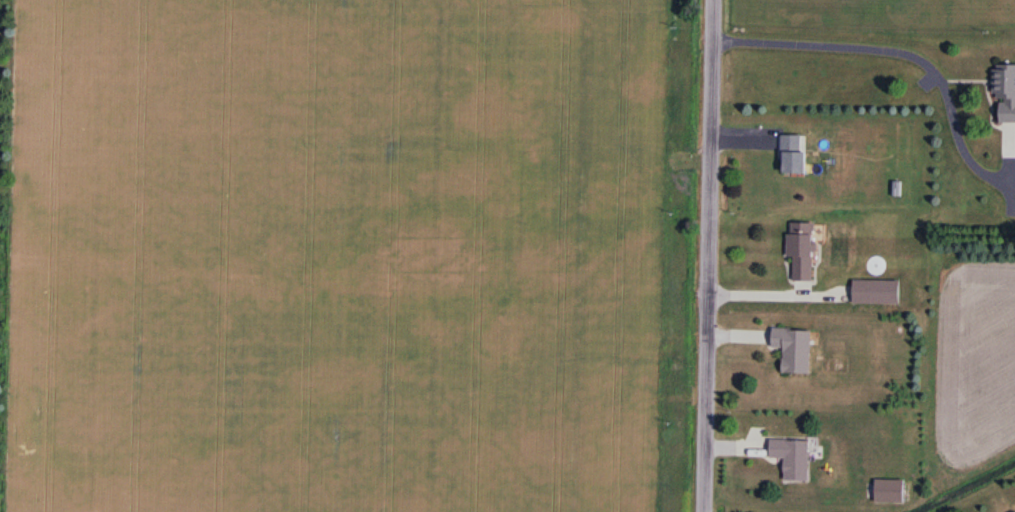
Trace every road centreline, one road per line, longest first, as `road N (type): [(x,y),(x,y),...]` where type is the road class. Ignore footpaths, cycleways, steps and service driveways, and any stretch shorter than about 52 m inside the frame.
road 1 (residential): [(699,511),(709,0)]

